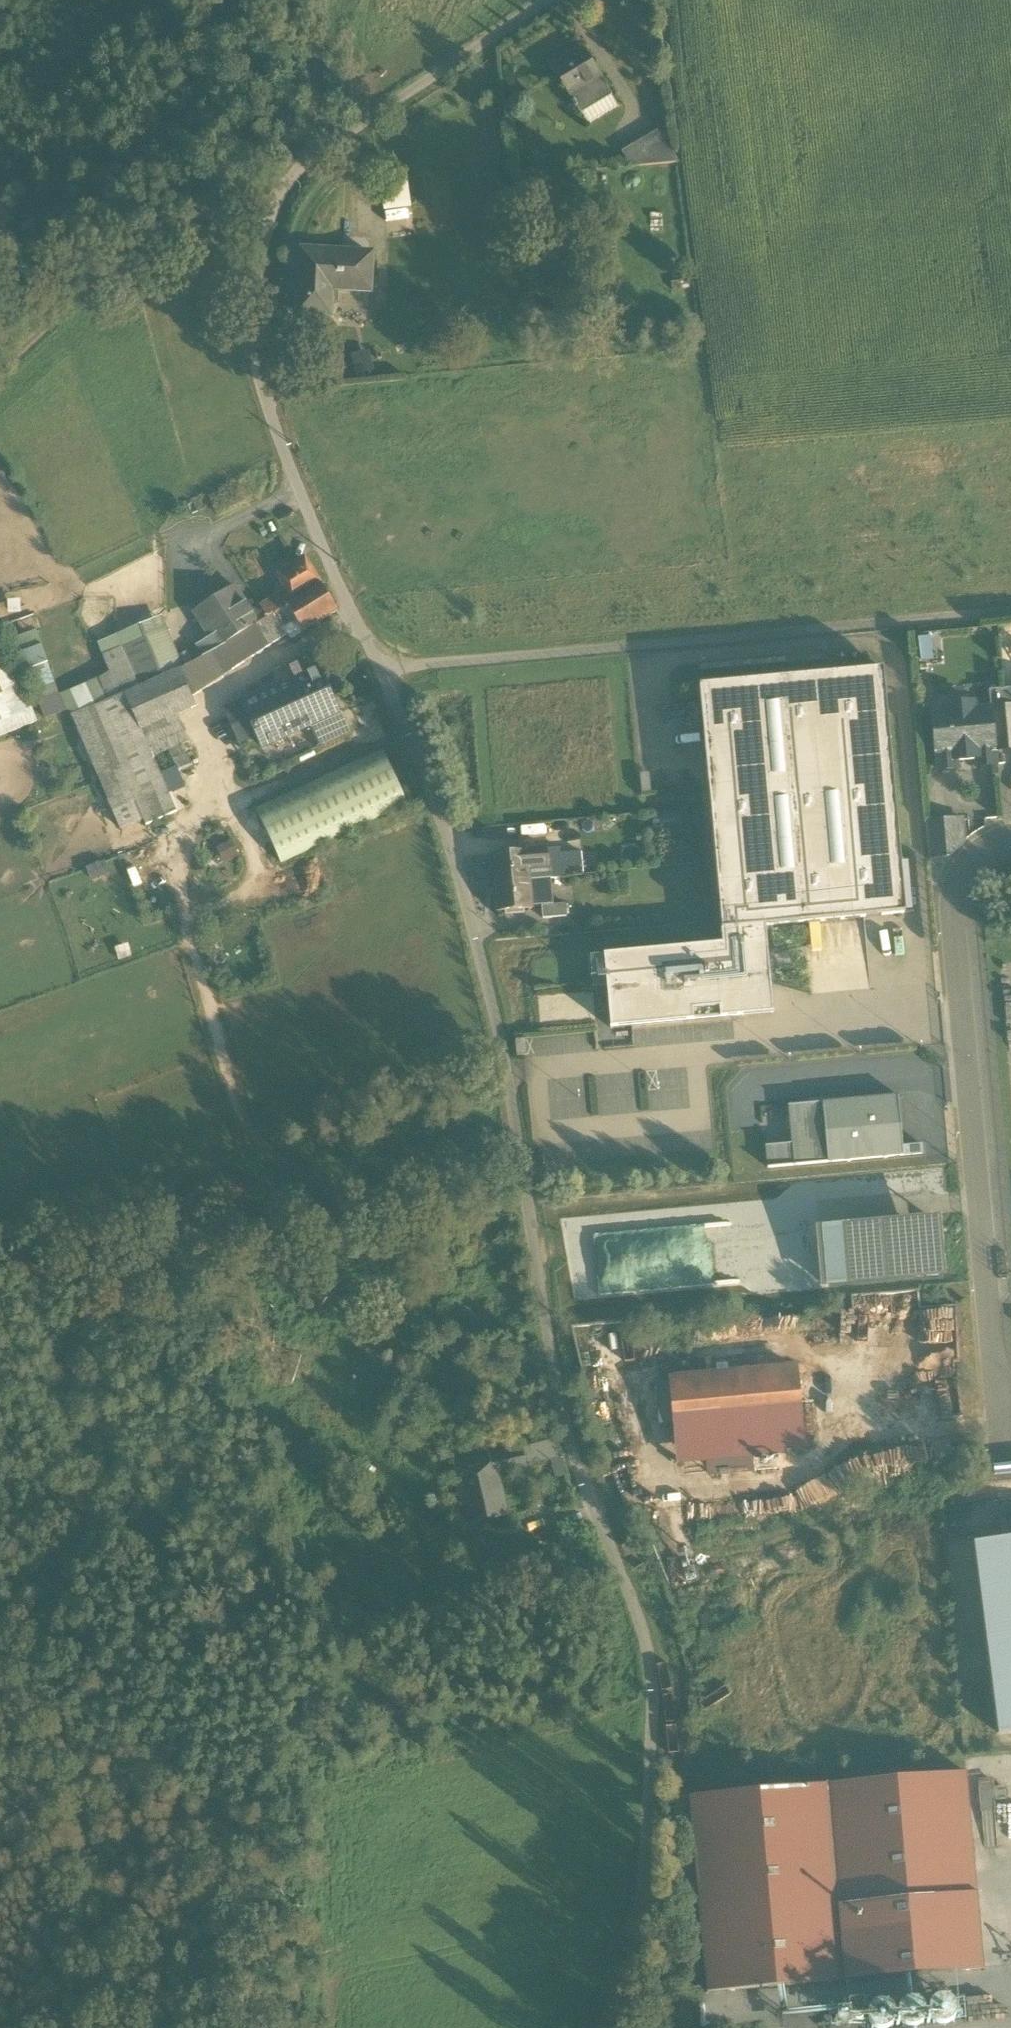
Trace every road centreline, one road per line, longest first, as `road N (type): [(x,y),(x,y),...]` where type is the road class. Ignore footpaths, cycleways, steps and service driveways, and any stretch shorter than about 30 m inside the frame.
road 1 (residential): [(547,0),(290,175),(268,235),(249,338),(313,519),(441,820),(501,1056),(568,1426),(650,1681),(639,1877),(612,2027)]
road 2 (track): [(1010,610),(377,668)]
road 3 (residential): [(1010,1406),(1002,1399),(956,887),(972,857),(1010,839)]
road 4 (track): [(0,377),(105,277),(282,186)]
road 5 (track): [(290,175),(317,110),(311,0)]

